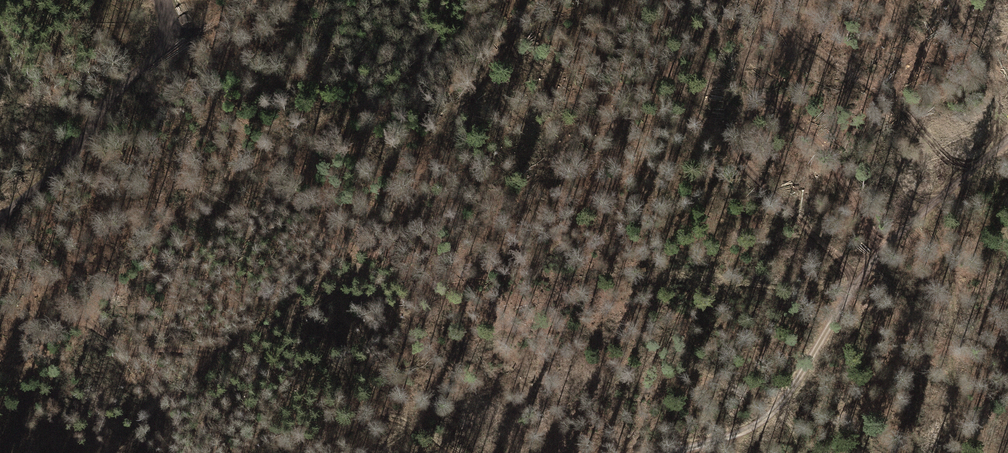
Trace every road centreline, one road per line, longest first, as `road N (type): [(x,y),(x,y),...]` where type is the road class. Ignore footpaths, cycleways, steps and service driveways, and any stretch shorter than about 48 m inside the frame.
road 1 (track): [(81,311),(138,351),(214,354),(320,304),(381,245),(456,108),(545,0)]
road 2 (track): [(1007,139),(853,290),(776,410),(748,429),(671,452)]
road 3 (track): [(0,372),(113,287),(170,219),(311,130)]
road 4 (track): [(779,0),(736,87),(728,137),(744,164),(863,279)]
road 5 (track): [(165,0),(162,49),(111,98),(62,166),(0,218)]
road 6 (track): [(214,354),(121,452)]

